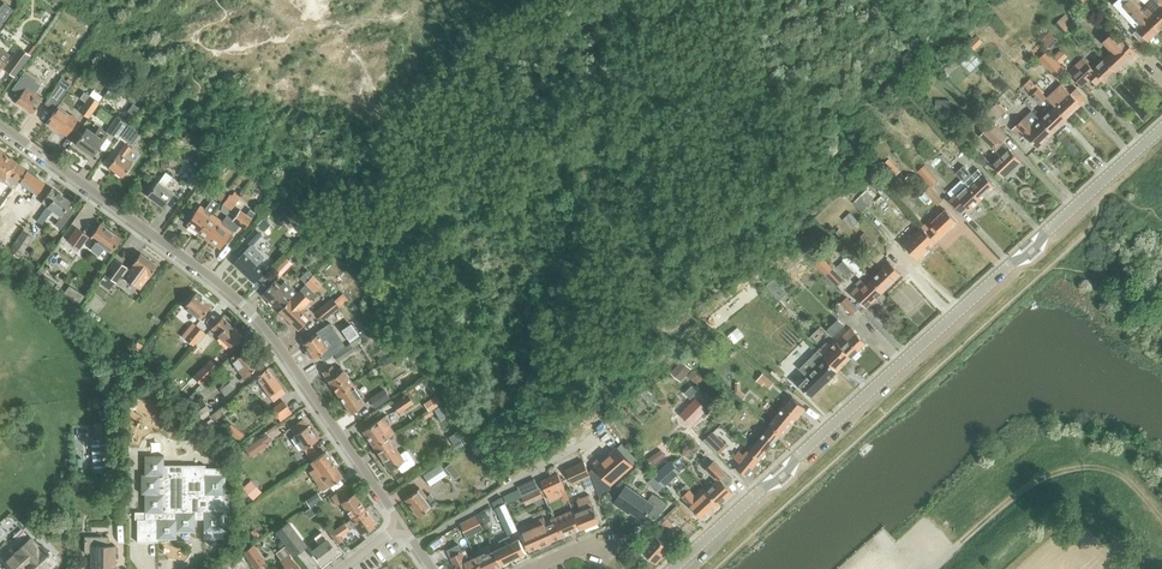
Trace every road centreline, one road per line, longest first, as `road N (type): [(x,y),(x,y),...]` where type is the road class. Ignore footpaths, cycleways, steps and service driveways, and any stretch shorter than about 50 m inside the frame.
road 1 (tertiary): [(673,568),(1161,130)]
road 2 (residential): [(401,527),(318,391),(248,304),(0,122)]
road 3 (track): [(1161,521),(1121,475),(1069,469),(1021,492),(956,547)]

